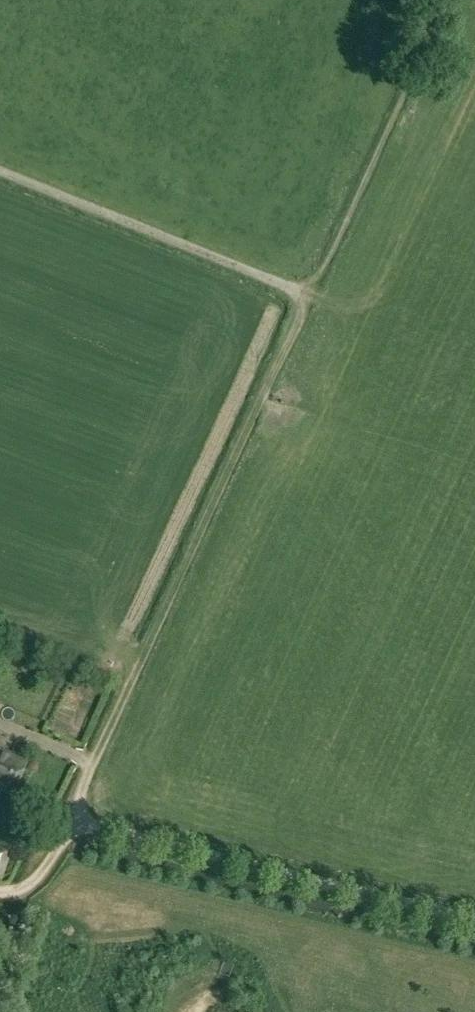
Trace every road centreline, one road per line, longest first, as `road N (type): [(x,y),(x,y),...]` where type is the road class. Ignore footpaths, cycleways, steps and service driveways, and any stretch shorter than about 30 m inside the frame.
road 1 (track): [(91,765),(303,307)]
road 2 (track): [(303,307),(448,0)]

